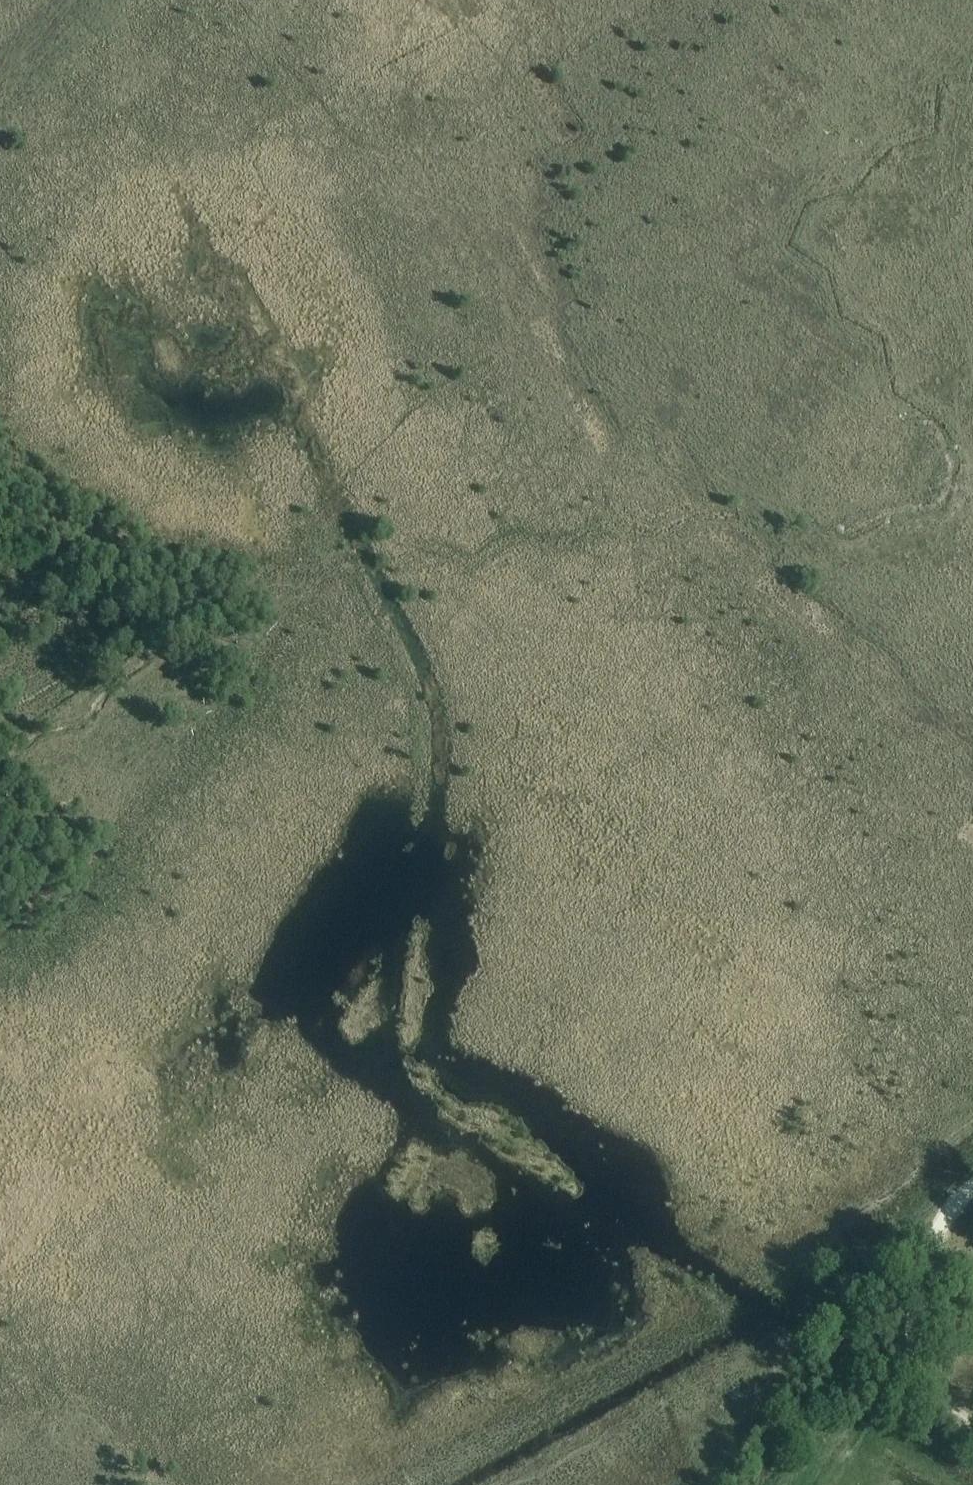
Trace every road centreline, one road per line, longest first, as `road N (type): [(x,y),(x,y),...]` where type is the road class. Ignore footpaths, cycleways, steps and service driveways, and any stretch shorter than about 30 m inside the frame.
road 1 (track): [(972,1425),(939,1403),(916,1375),(913,1345),(928,1237),(972,1187)]

